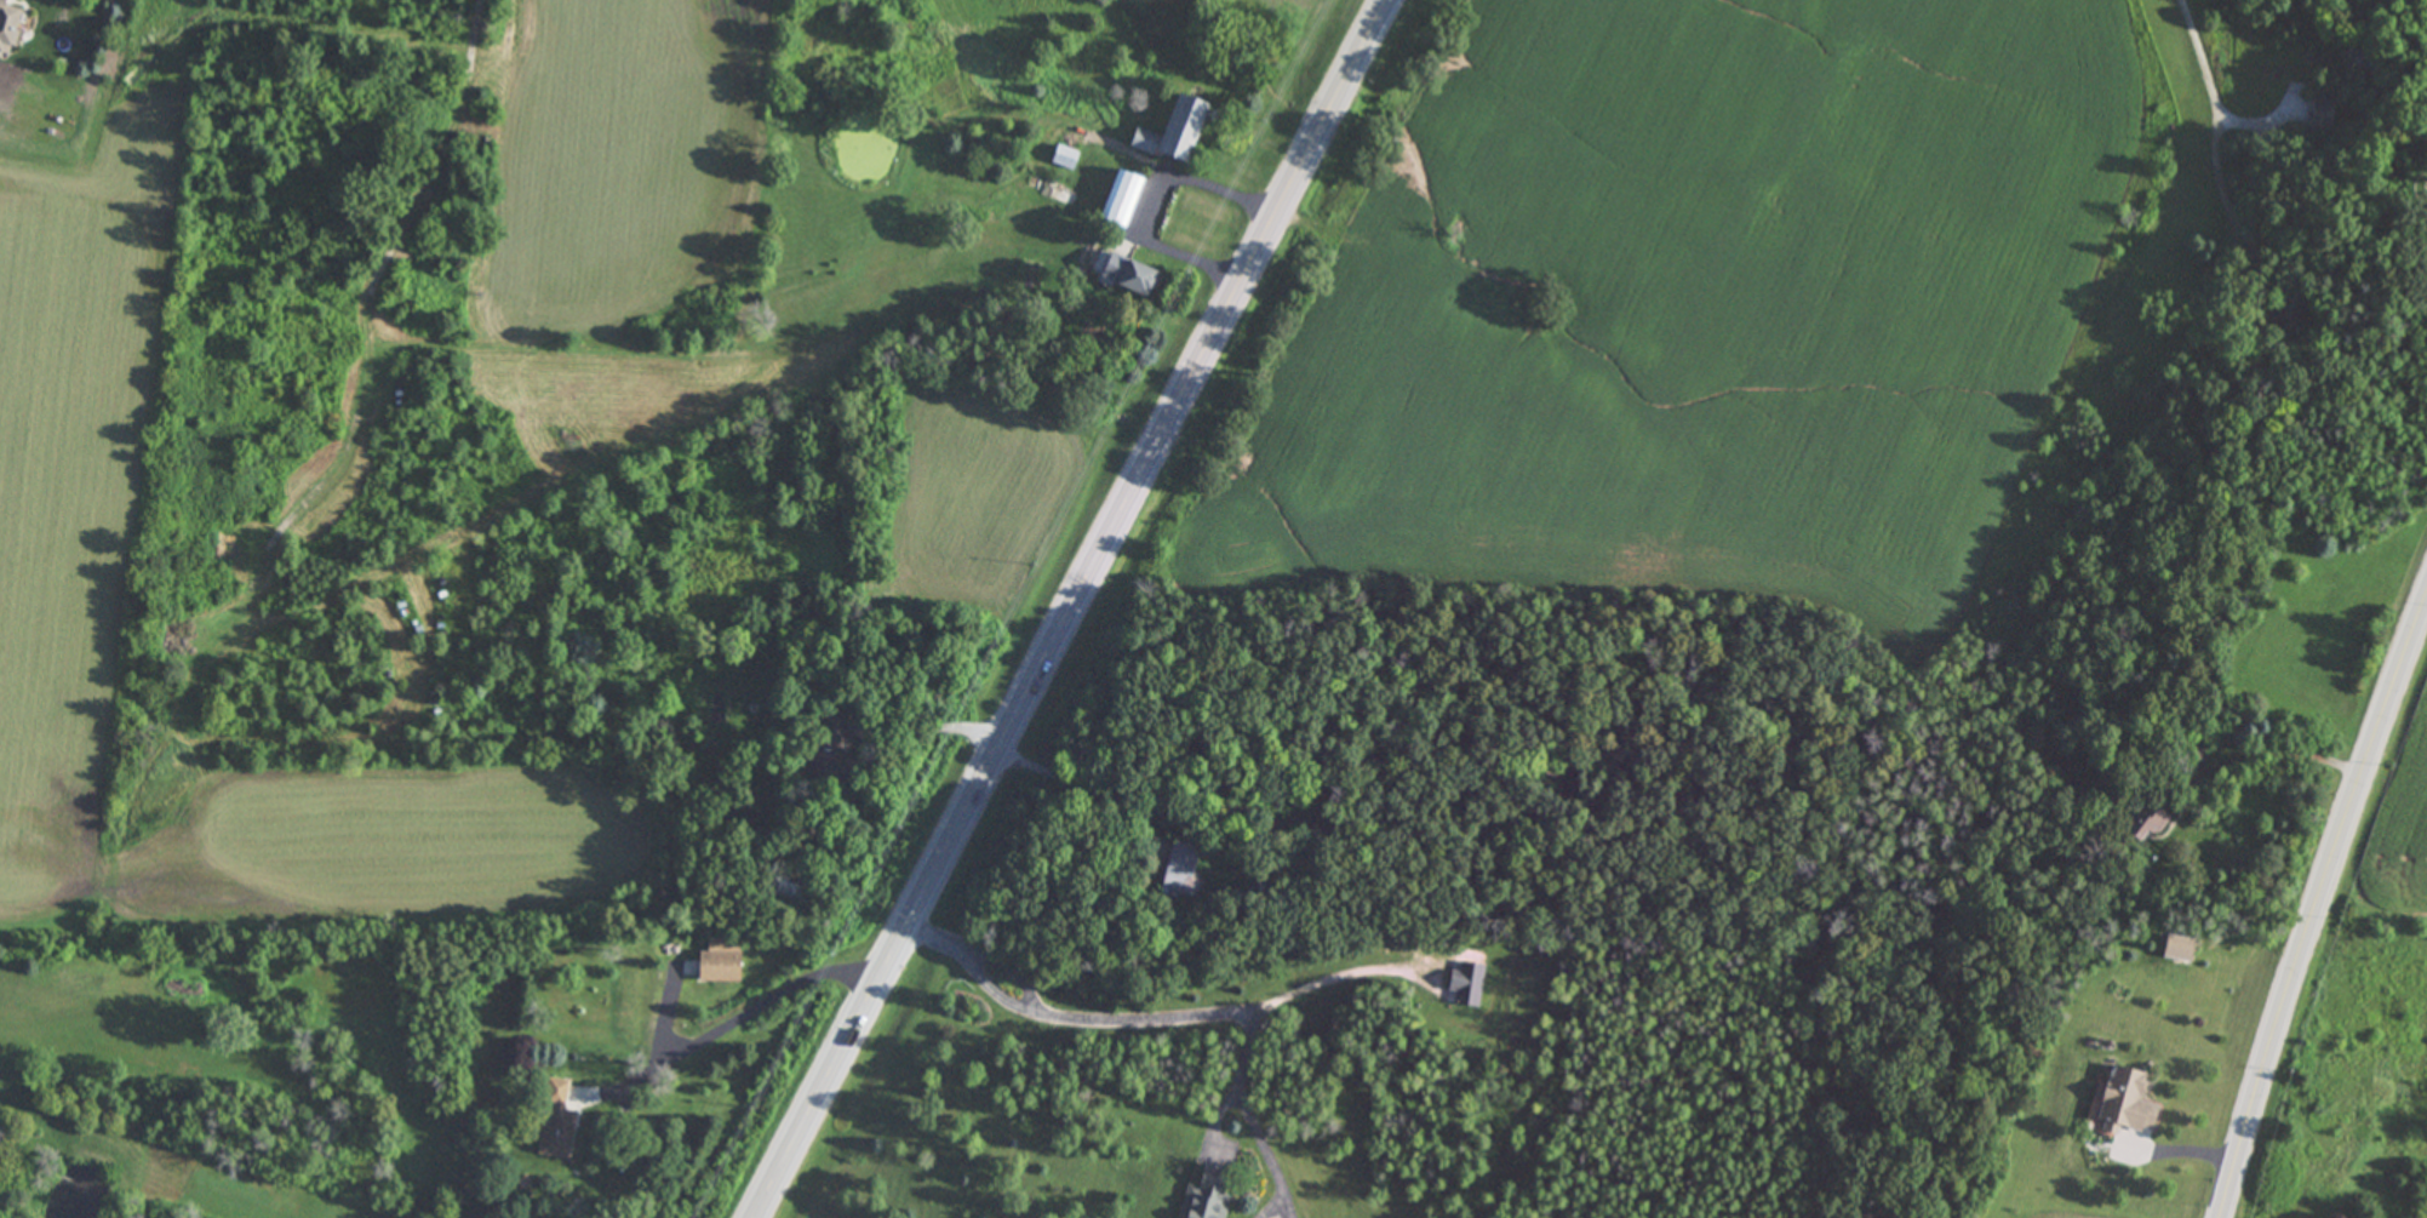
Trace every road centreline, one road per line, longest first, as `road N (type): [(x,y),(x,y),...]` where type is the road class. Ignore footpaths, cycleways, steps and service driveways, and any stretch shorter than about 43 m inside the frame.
road 1 (primary): [(1393,0),(765,1217)]
road 2 (secondary): [(2426,601),(2309,922),(2221,1217)]

